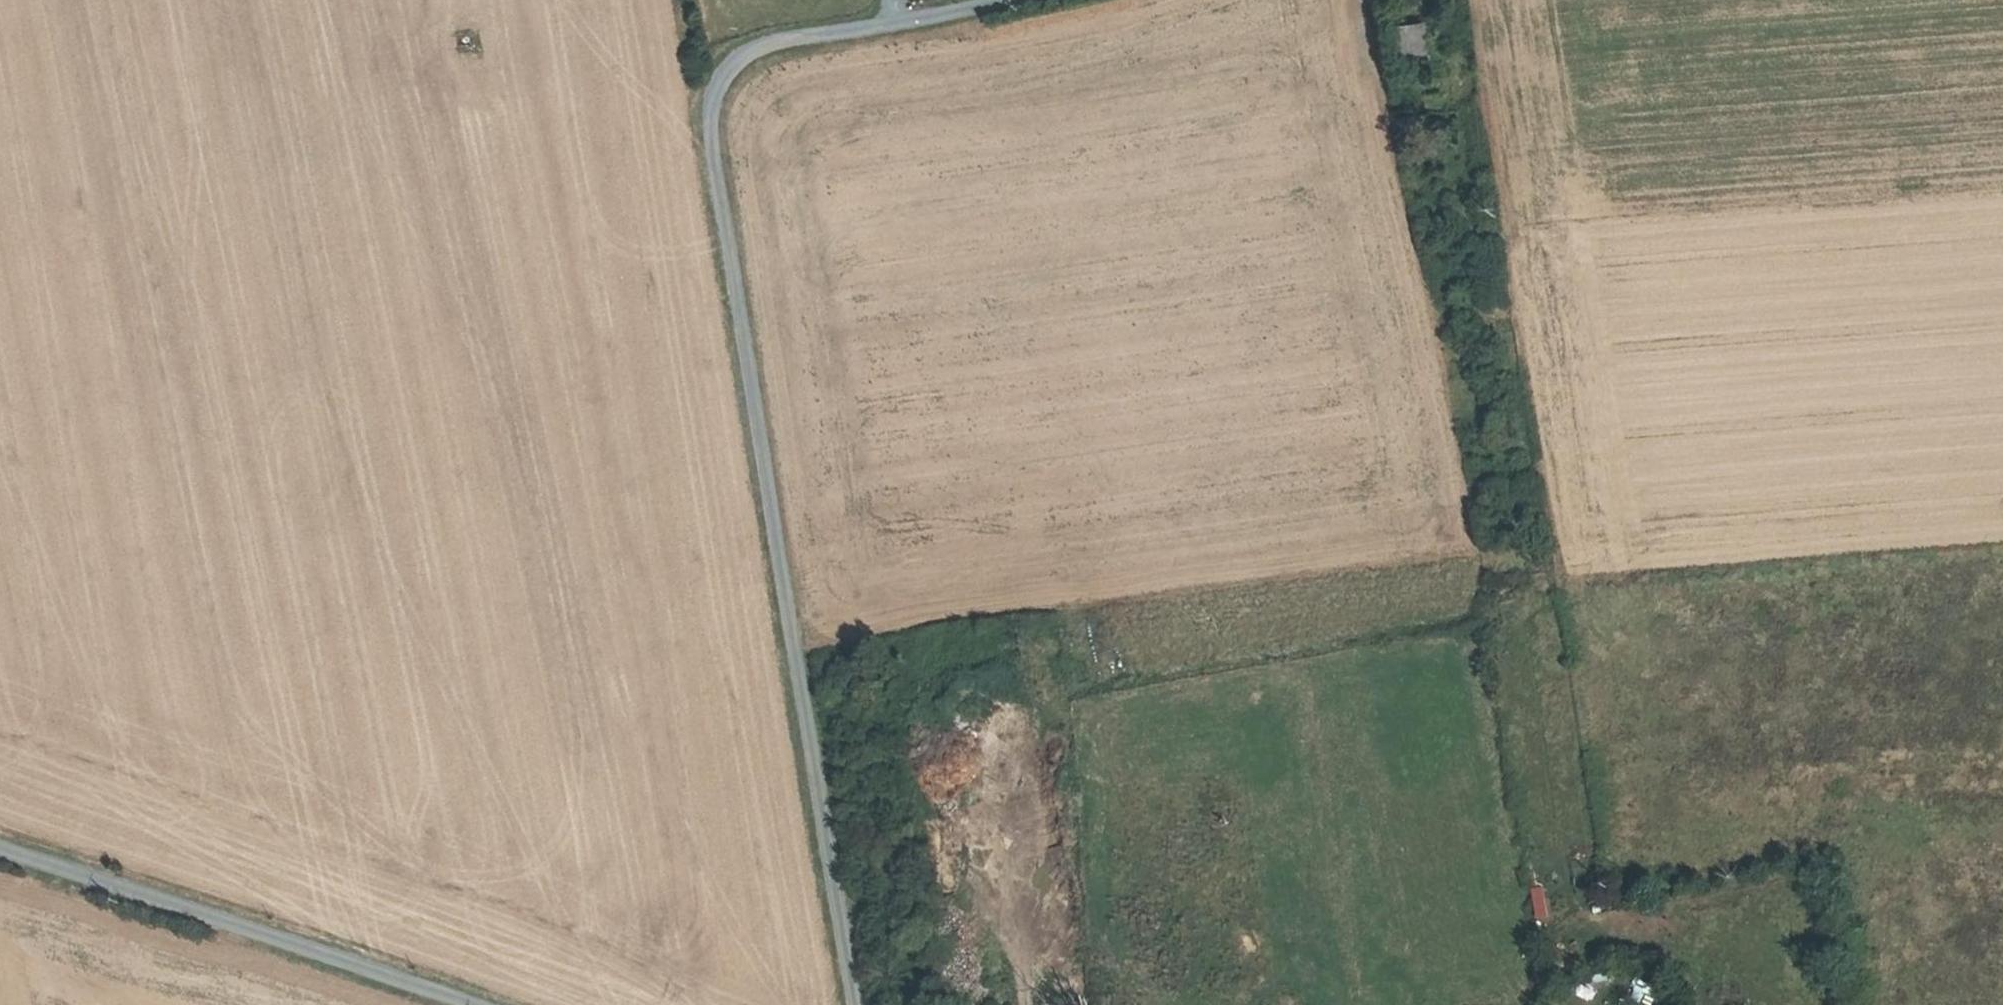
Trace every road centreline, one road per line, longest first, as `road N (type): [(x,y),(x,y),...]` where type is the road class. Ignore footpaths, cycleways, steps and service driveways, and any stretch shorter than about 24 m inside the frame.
road 1 (unclassified): [(854,1004),(711,141),(713,94),(728,66),(786,38),(1004,0)]
road 2 (unclassified): [(476,1004),(0,843)]

